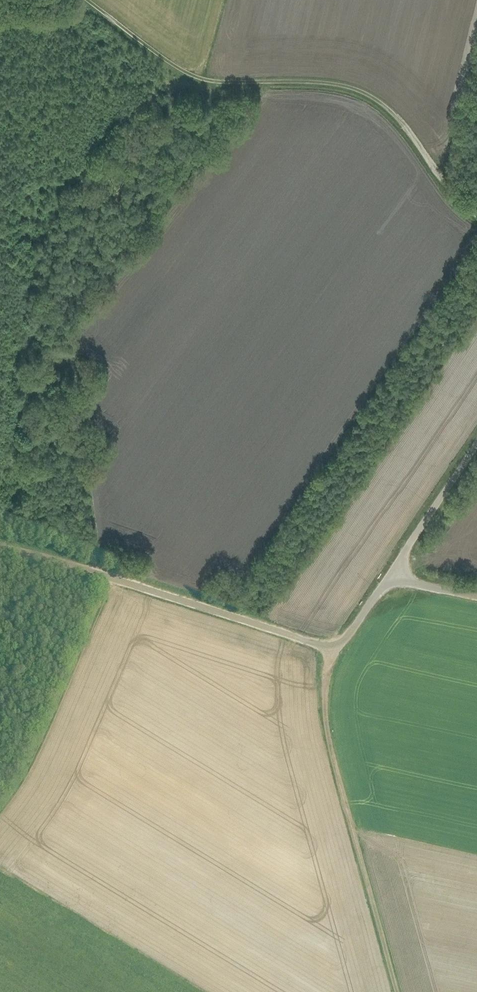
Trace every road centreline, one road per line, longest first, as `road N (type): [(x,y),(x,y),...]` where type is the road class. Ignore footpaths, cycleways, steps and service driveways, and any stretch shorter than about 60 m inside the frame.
road 1 (track): [(84,0),(197,77),(334,84),(378,100),(476,214)]
road 2 (unclassified): [(391,575),(347,638),(329,646),(0,549)]
road 3 (track): [(329,646),(327,726),(396,991)]
road 4 (track): [(0,814),(39,758),(110,580)]
road 5 (unclassified): [(391,575),(476,445)]

